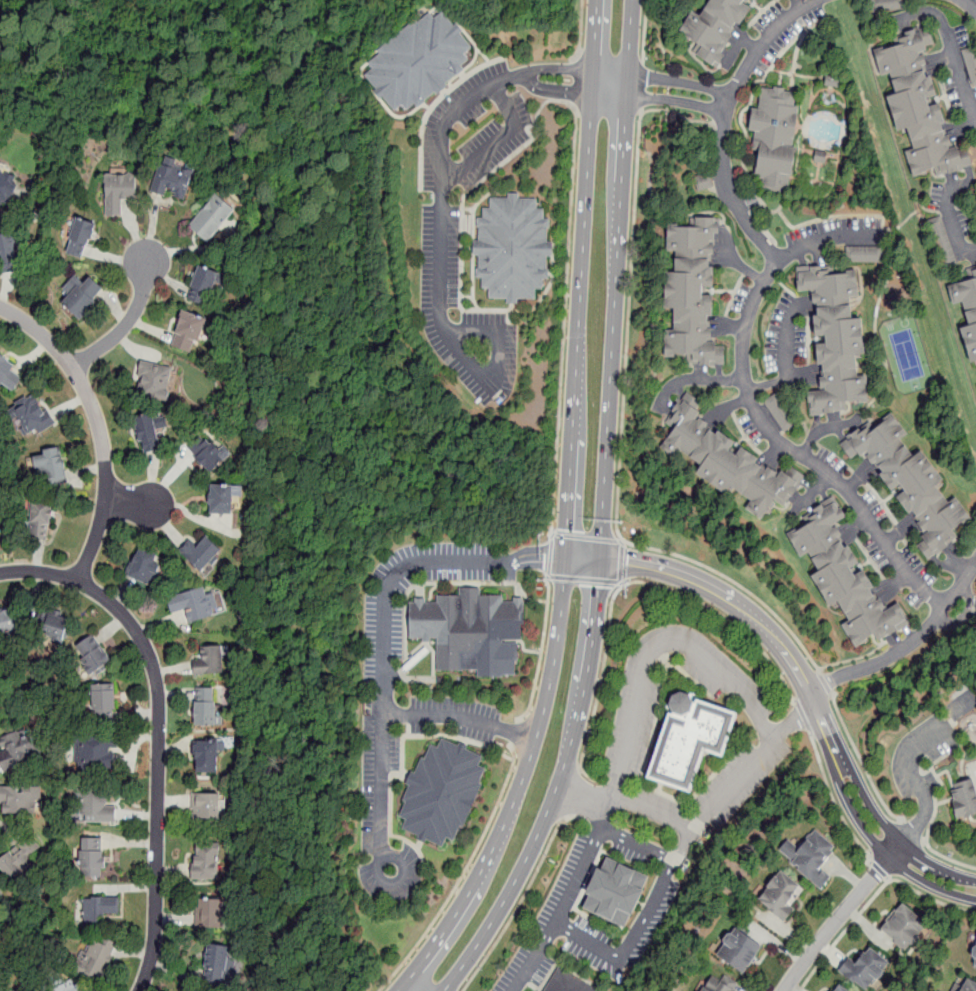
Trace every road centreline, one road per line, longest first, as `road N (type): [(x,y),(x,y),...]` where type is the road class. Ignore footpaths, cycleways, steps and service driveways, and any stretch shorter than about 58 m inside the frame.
road 1 (primary): [(598,0),(567,561),(549,699),(527,775),(475,893),(403,990)]
road 2 (primary): [(451,990),(537,847),(583,703),(601,563),(633,0)]
road 3 (residential): [(140,990),(156,927),(154,668),(130,623),(79,580),(0,572)]
road 4 (residential): [(835,749),(782,647),(732,602),(654,569),(567,561)]
road 5 (residential): [(79,580),(107,499),(99,425),(58,350),(0,305)]
road 6 (residential): [(835,749),(855,818),(890,859),(930,886),(975,900)]
road 7 (residential): [(975,882),(903,844),(835,749)]
road 8 (residential): [(785,990),(903,844)]
road 9 (residential): [(73,369),(131,318),(148,257)]

